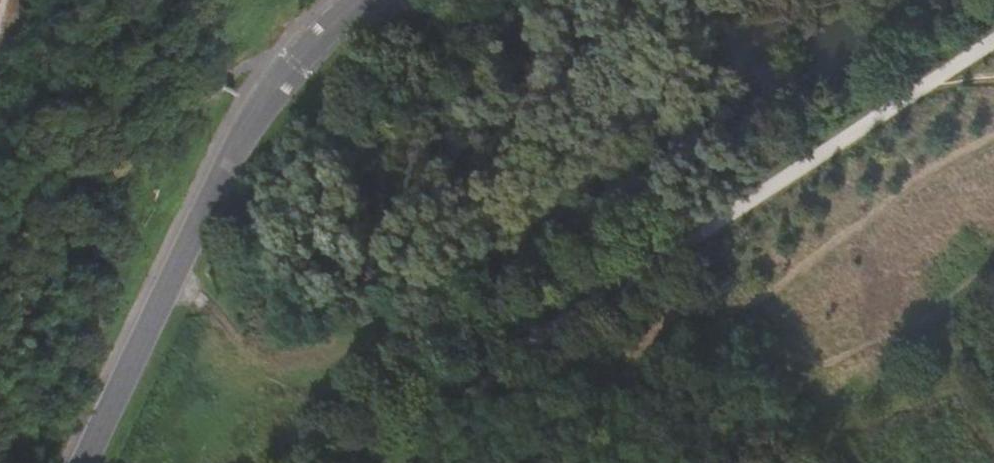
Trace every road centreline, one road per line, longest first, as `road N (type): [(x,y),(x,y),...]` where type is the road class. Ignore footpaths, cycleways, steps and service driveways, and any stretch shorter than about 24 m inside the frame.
road 1 (tertiary): [(85,462),(223,176),(285,77)]

